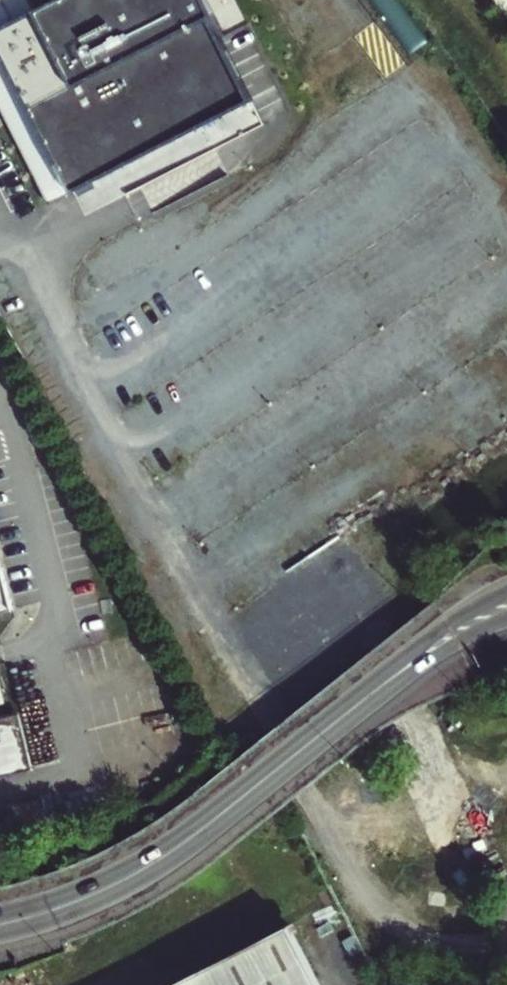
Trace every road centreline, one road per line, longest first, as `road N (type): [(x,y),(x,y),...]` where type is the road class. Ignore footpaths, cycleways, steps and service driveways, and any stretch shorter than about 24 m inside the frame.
road 1 (secondary): [(0,925),(82,900),(159,861),(418,659)]

